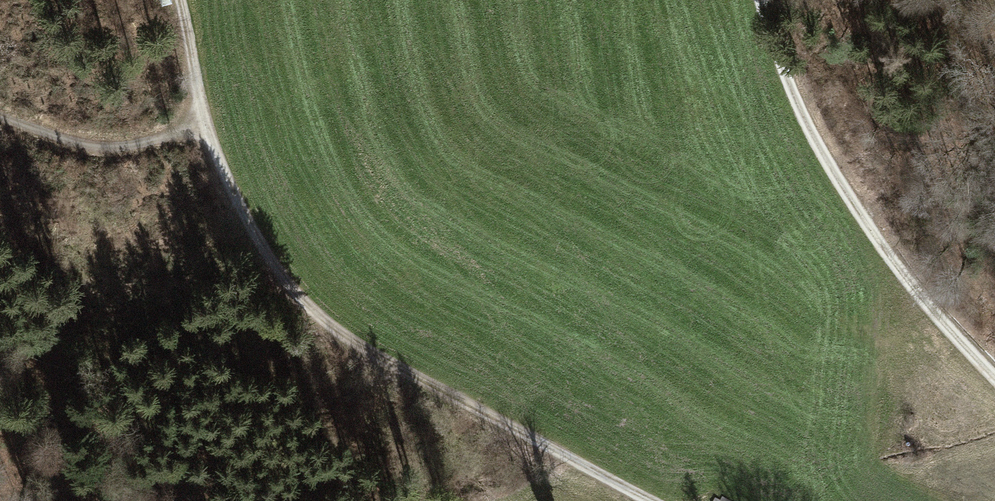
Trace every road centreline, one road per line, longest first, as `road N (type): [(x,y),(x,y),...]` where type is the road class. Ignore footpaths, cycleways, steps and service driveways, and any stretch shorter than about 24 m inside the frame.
road 1 (track): [(647,500),(344,337),(257,257),(209,124),(181,0)]
road 2 (track): [(761,0),(841,197),(994,382)]
road 3 (track): [(209,124),(134,148),(68,142),(0,119)]

